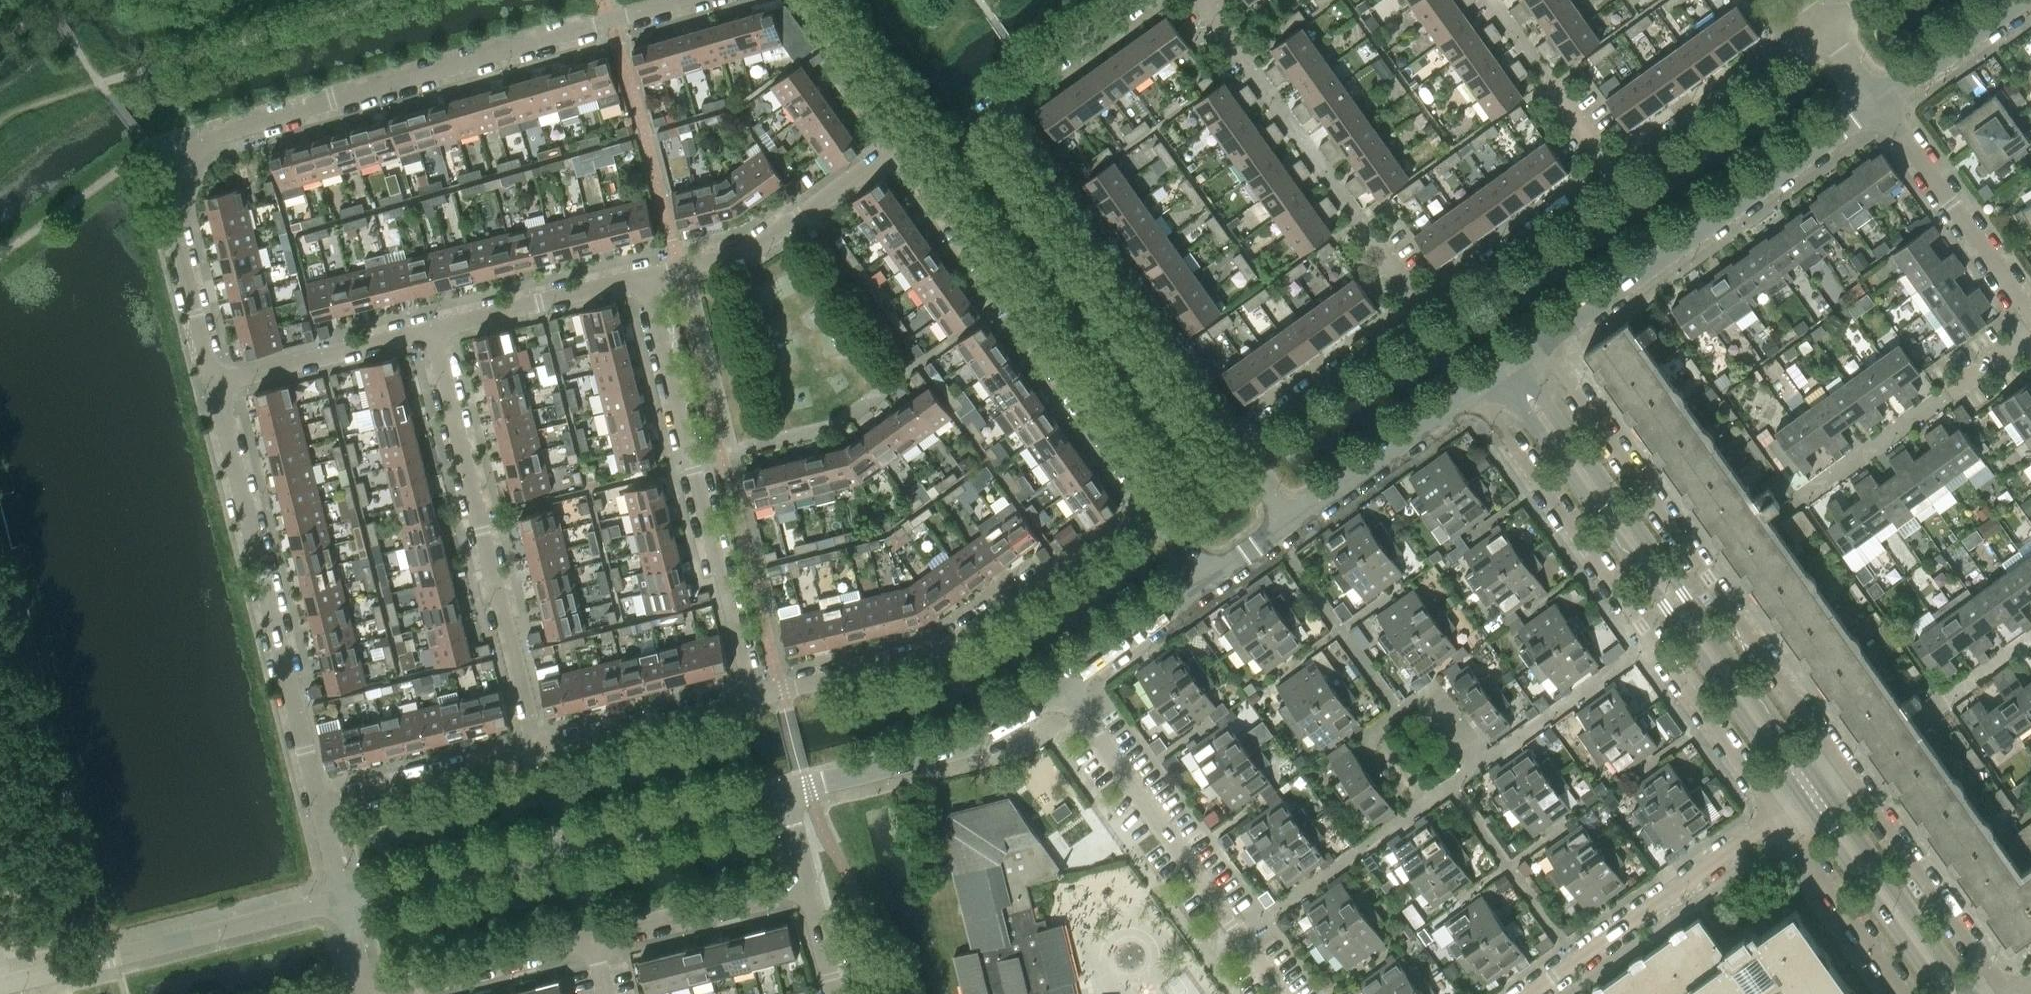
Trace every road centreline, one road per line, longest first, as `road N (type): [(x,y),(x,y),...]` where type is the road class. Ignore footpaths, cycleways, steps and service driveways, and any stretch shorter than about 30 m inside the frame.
road 1 (residential): [(215,385),(172,219),(174,183),(195,152),(258,121),(679,0)]
road 2 (residential): [(1235,448),(1825,28)]
road 3 (residential): [(1235,448),(998,117),(999,96),(1134,0)]
road 4 (tertiary): [(1821,784),(1516,360)]
road 5 (tertiary): [(1498,374),(1802,798)]
road 6 (residential): [(1779,815),(1475,391)]
road 7 (residential): [(1844,766),(1540,343)]
road 8 (residential): [(364,993),(809,884)]
road 9 (residential): [(343,900),(786,793)]
road 10 (residential): [(753,697),(935,654),(1155,500)]
road 11 (residential): [(900,146),(1155,500)]
road 12 (residential): [(537,751),(432,329)]
road 13 (residential): [(753,697),(644,277)]
road 14 (residential): [(320,806),(215,385)]
road 15 (tertiary): [(1540,343),(1879,101)]
road 16 (residential): [(1279,993),(1060,686)]
road 17 (residential): [(0,986),(343,900)]
road 18 (residential): [(1530,993),(1779,815)]
road 19 (residential): [(786,793),(974,744),(1060,686)]
road 20 (residential): [(644,277),(760,246),(900,146)]
road 21 (residential): [(2007,993),(1844,766)]
road 22 (residential): [(2030,312),(1879,101)]
road 23 (tertiary): [(1972,993),(1821,784)]
road 24 (tertiary): [(1802,798),(1942,993)]
road 25 (residential): [(1289,524),(1475,391)]
road 26 (residential): [(215,385),(432,329)]
road 27 (residential): [(320,806),(537,751)]
road 28 (residential): [(537,751),(753,697)]
road 29 (residential): [(432,329),(644,277)]
road 30 (residential): [(1903,993),(1779,815)]
road 31 (residential): [(1060,686),(1213,578)]
road 32 (residential): [(802,0),(900,146)]
road 33 (tertiary): [(1879,101),(2021,0)]

